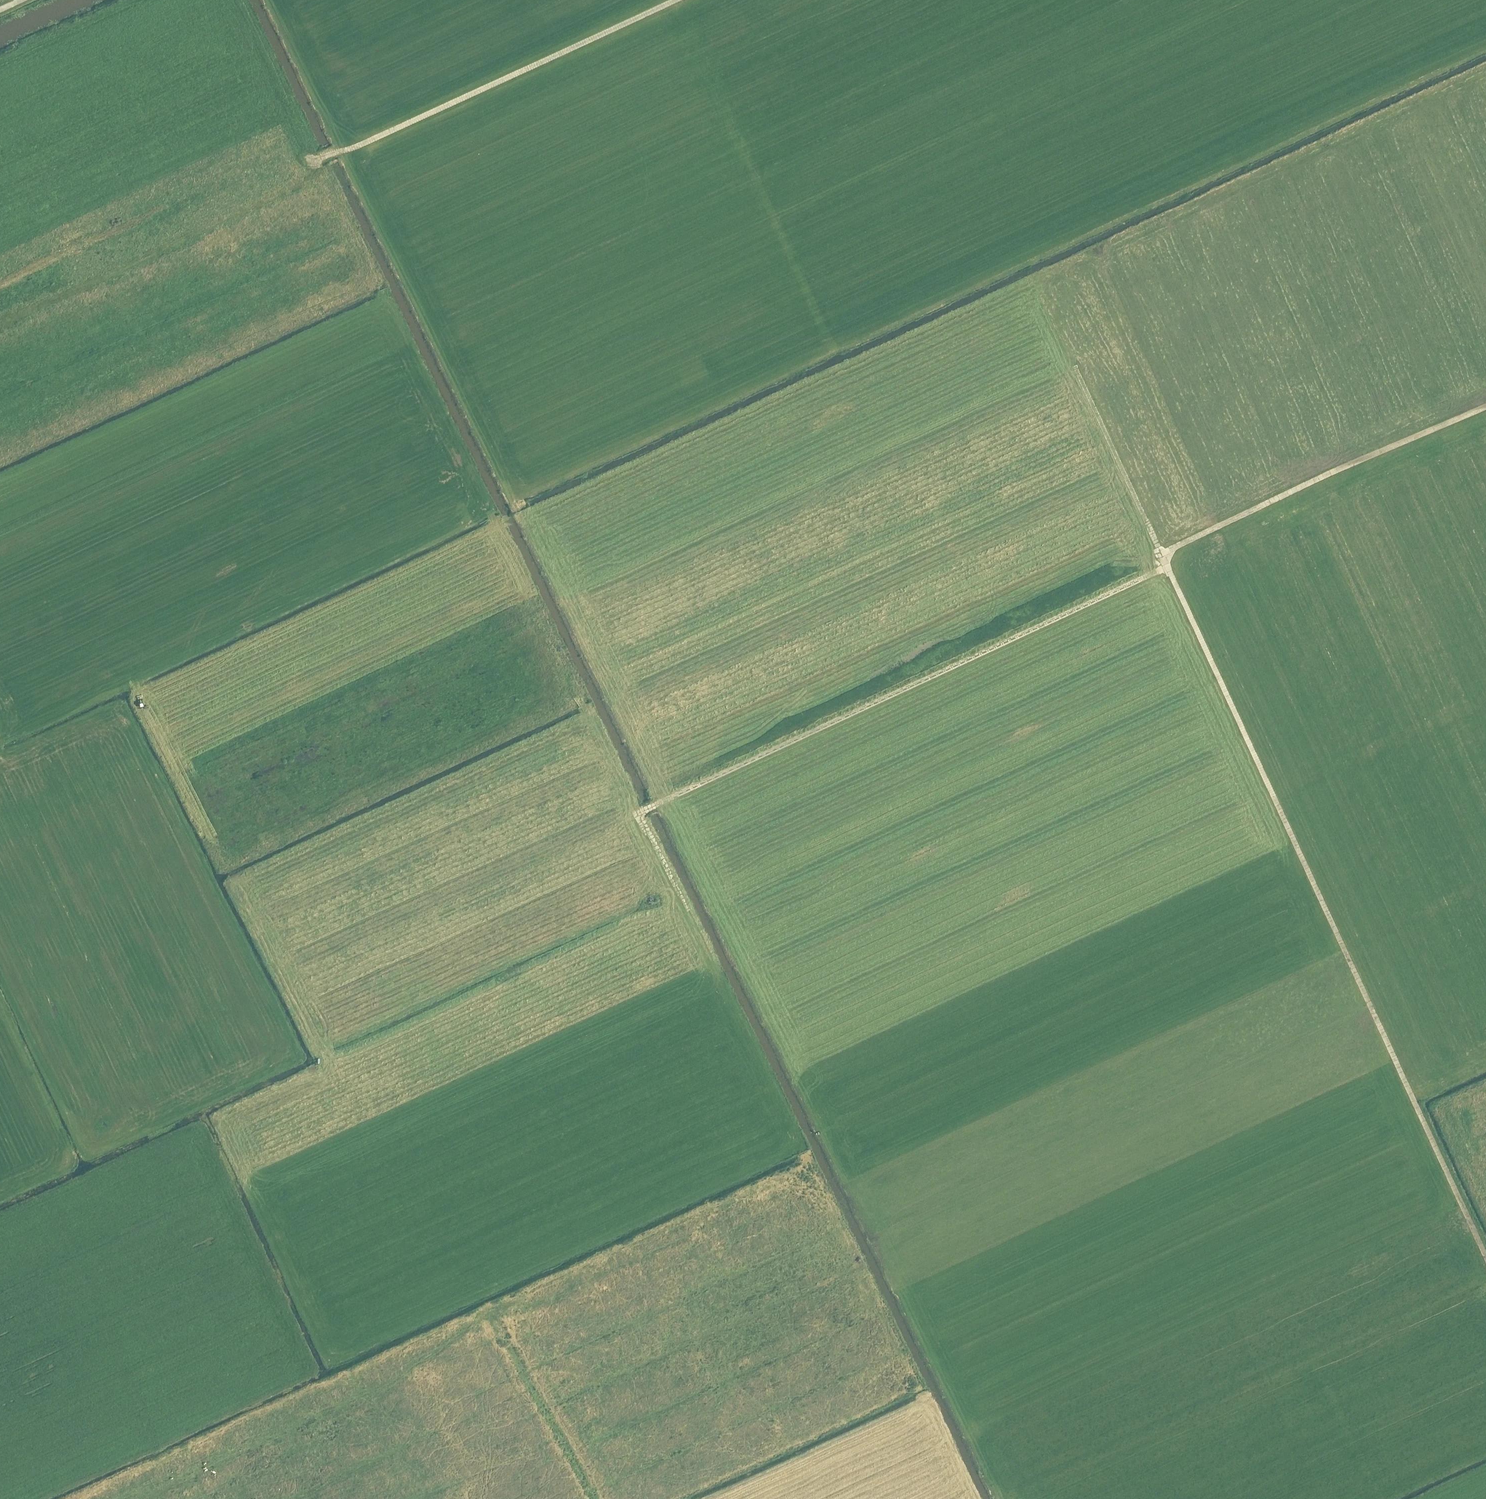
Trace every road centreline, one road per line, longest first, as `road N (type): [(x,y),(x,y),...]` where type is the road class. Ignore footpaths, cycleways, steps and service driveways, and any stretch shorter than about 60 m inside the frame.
road 1 (track): [(667,0),(320,161)]

